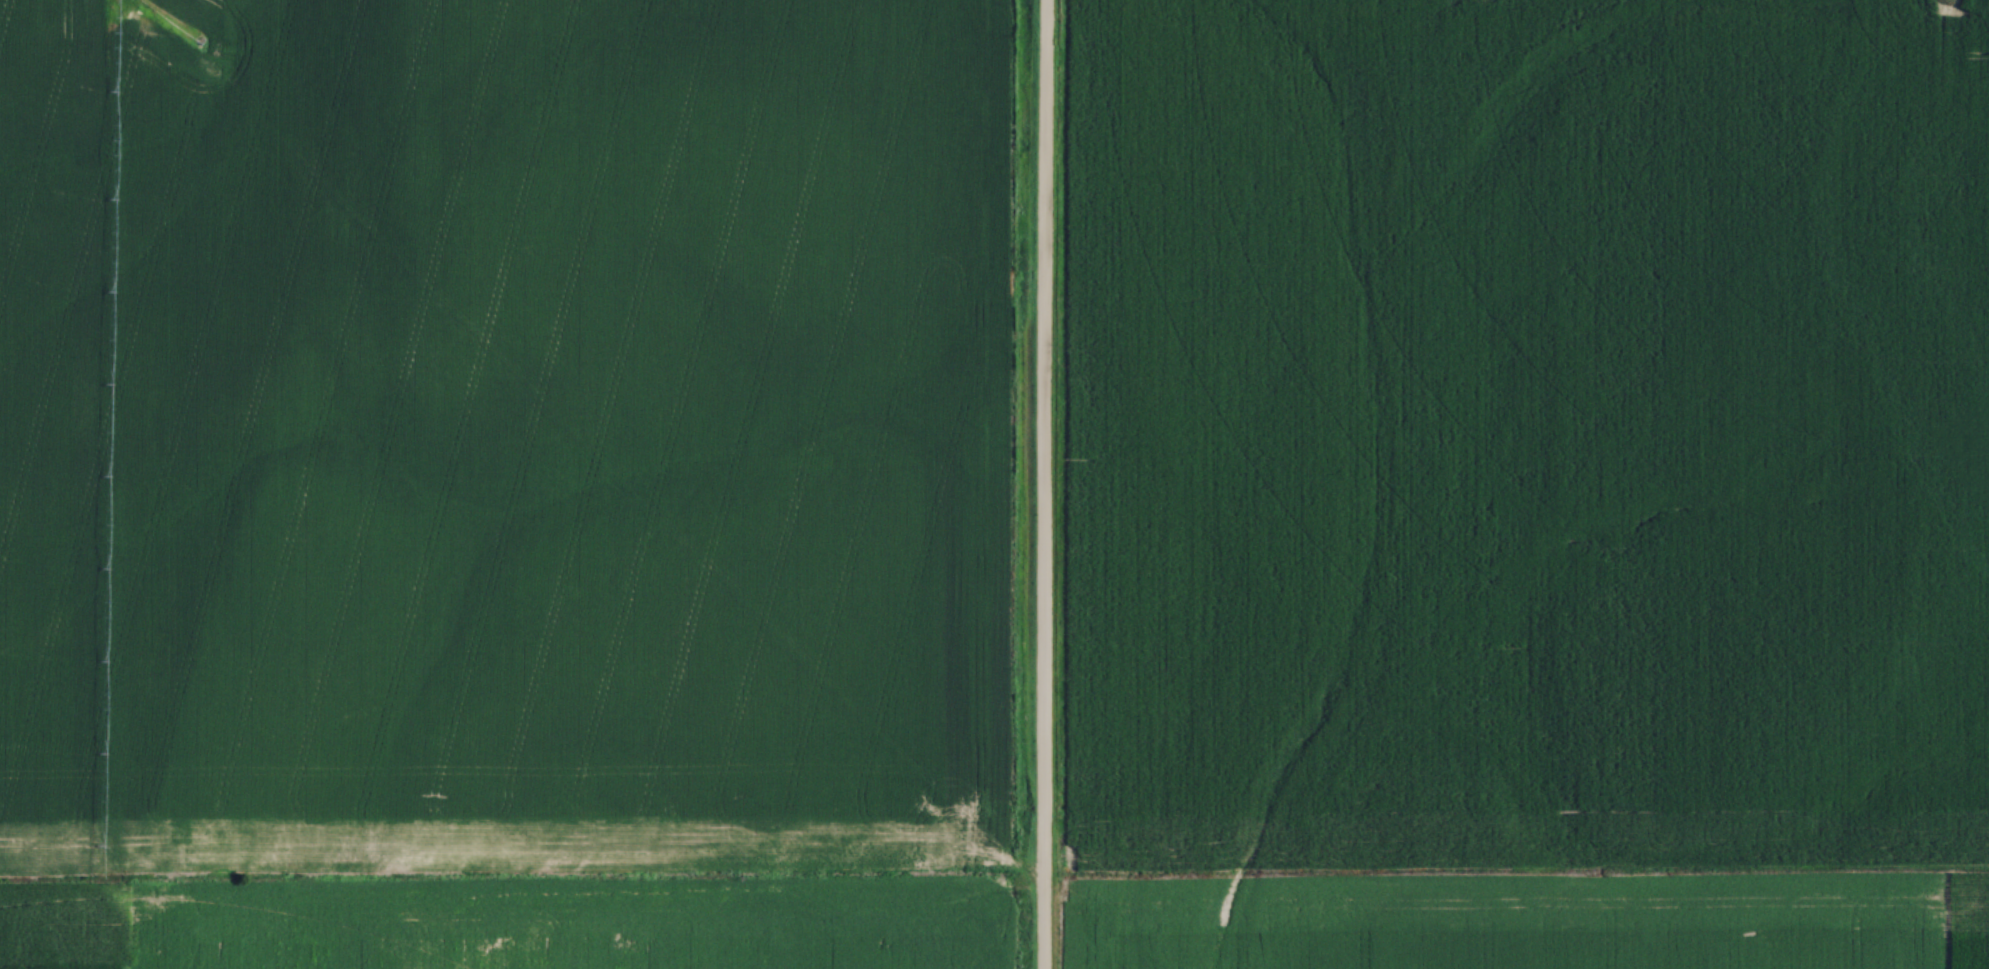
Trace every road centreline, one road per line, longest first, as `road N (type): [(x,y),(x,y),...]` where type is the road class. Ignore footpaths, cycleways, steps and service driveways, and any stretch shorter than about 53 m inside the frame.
road 1 (tertiary): [(1040,968),(1045,0)]

